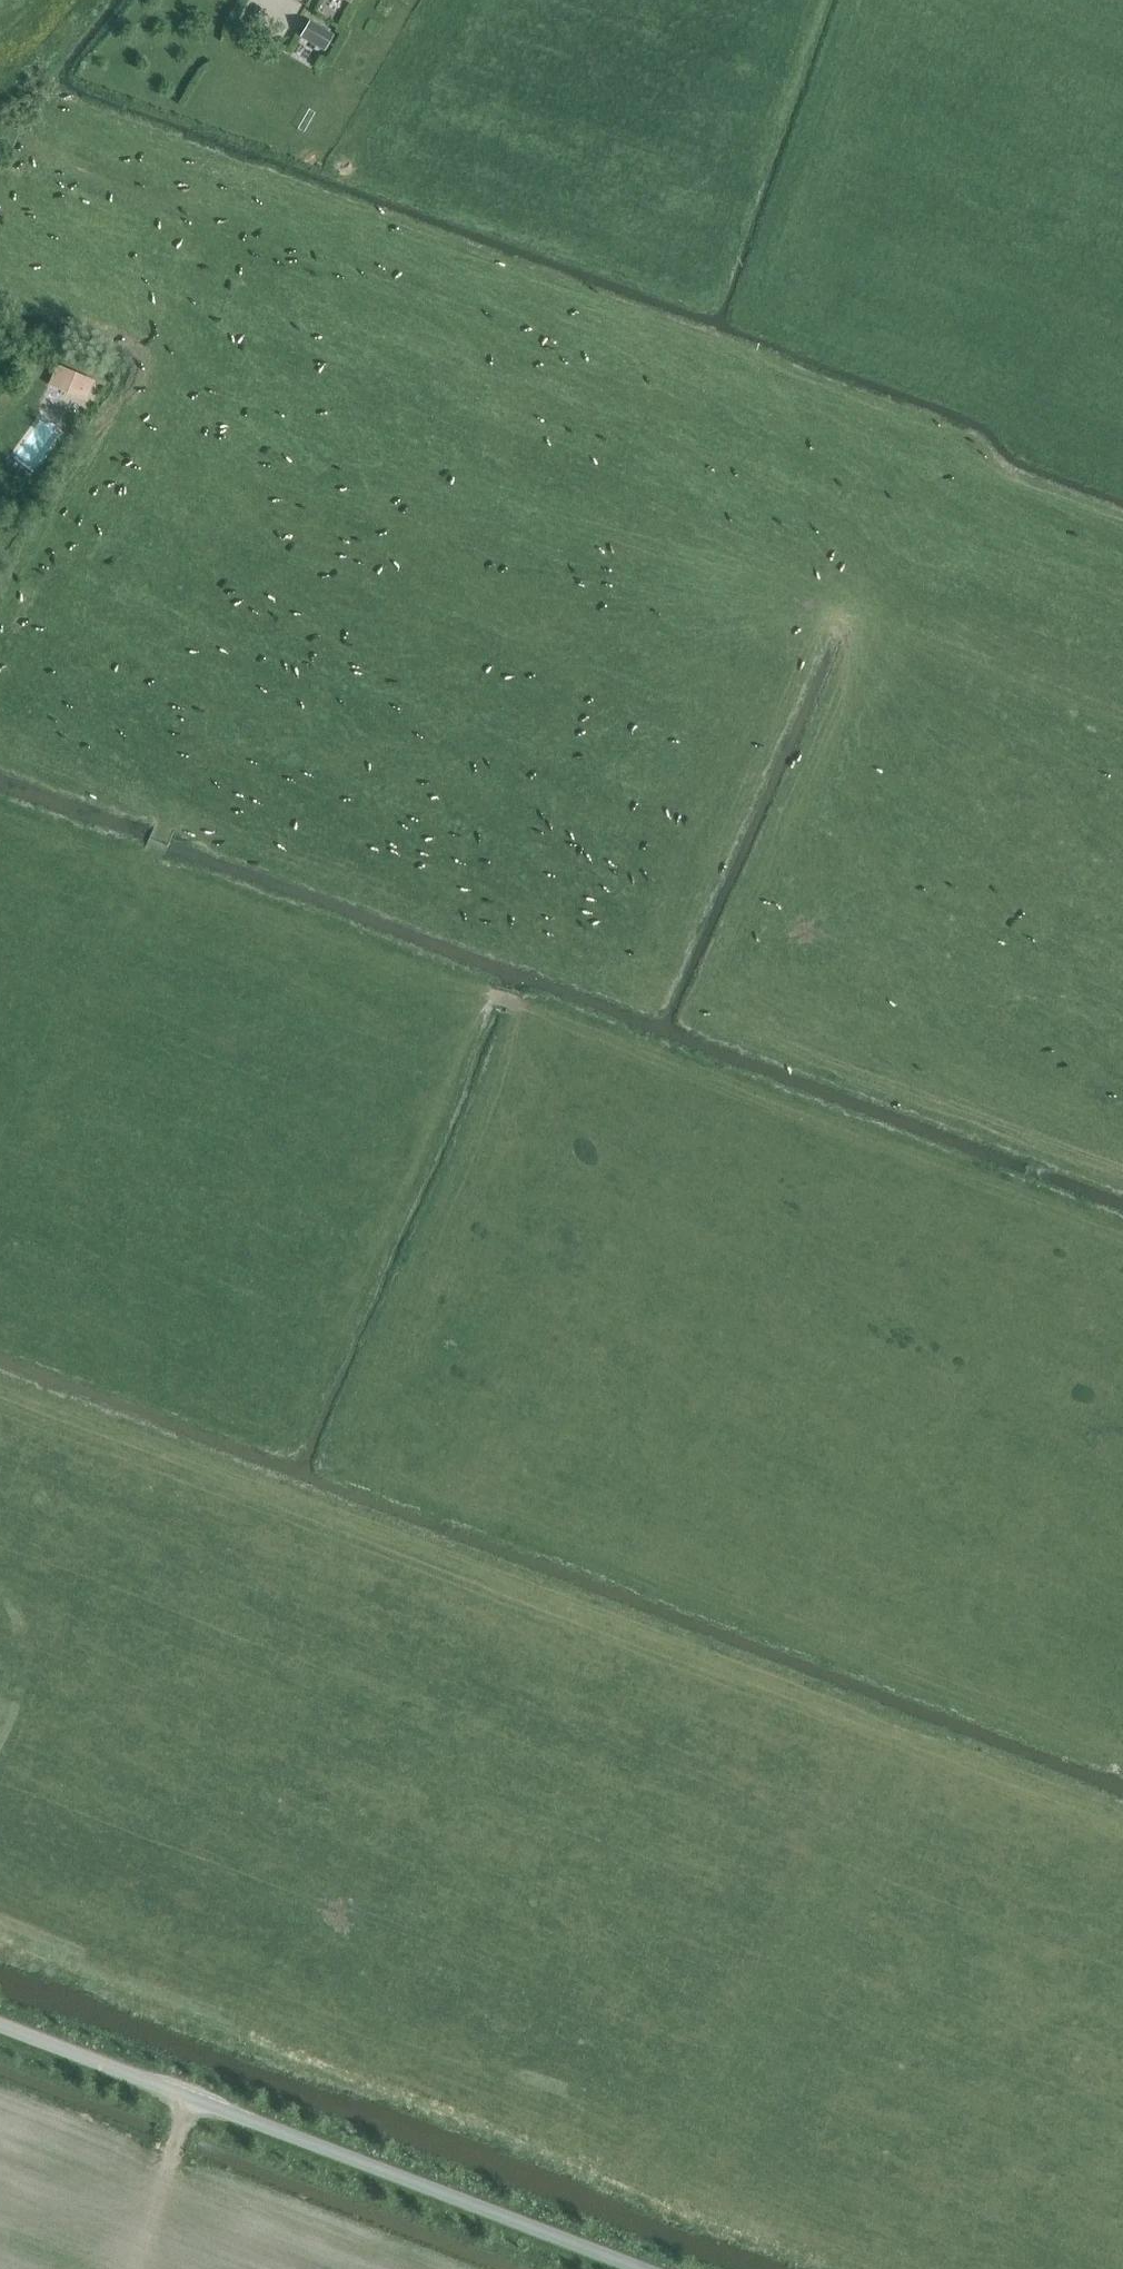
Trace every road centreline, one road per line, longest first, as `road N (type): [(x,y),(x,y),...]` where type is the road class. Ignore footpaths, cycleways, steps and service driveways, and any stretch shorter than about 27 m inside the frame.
road 1 (unclassified): [(639,2268),(0,2026)]
road 2 (track): [(128,192),(0,124)]

